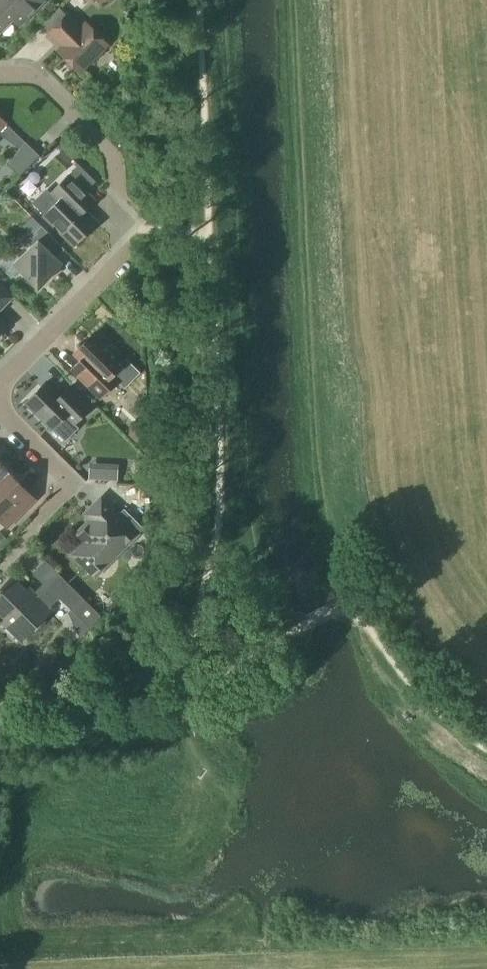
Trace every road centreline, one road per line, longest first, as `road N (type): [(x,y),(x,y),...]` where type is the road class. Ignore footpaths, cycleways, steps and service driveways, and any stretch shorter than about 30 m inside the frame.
road 1 (residential): [(0,77),(32,76),(114,152),(125,260),(0,389)]
road 2 (residential): [(38,521),(71,484),(0,412)]

